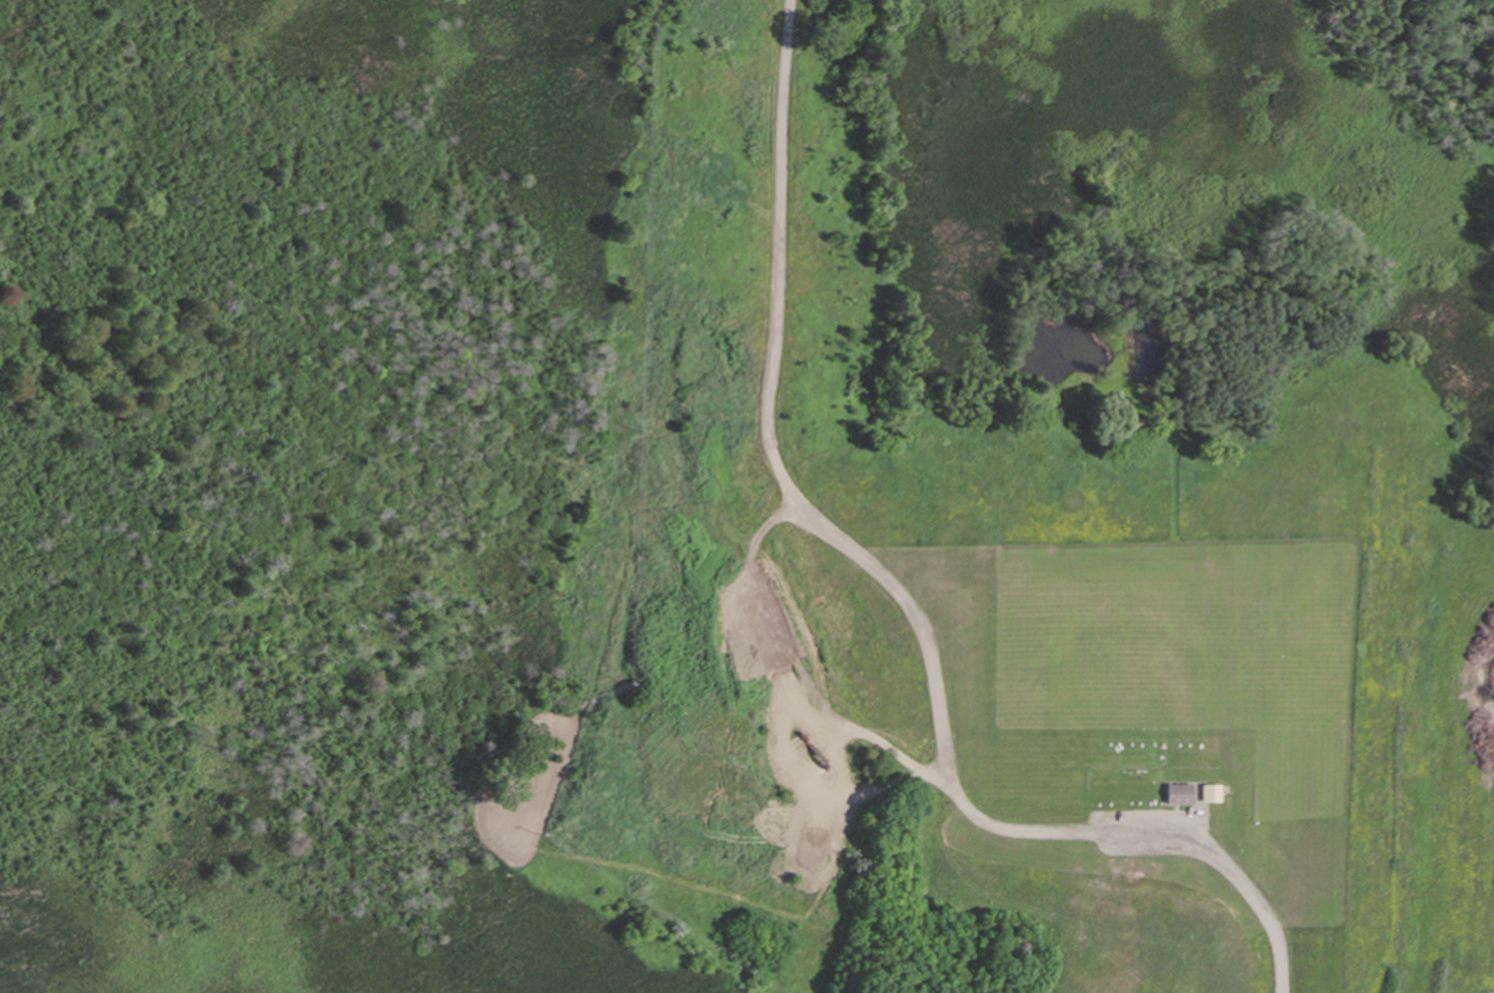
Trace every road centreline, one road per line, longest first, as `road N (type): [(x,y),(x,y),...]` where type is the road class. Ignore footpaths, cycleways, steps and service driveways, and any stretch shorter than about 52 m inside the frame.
road 1 (residential): [(1280,992),(1276,939),(1250,897),(1196,846),(1000,831),(962,813),(946,780),(912,620),(884,583),(801,508),(773,468),(763,412),(785,0)]

